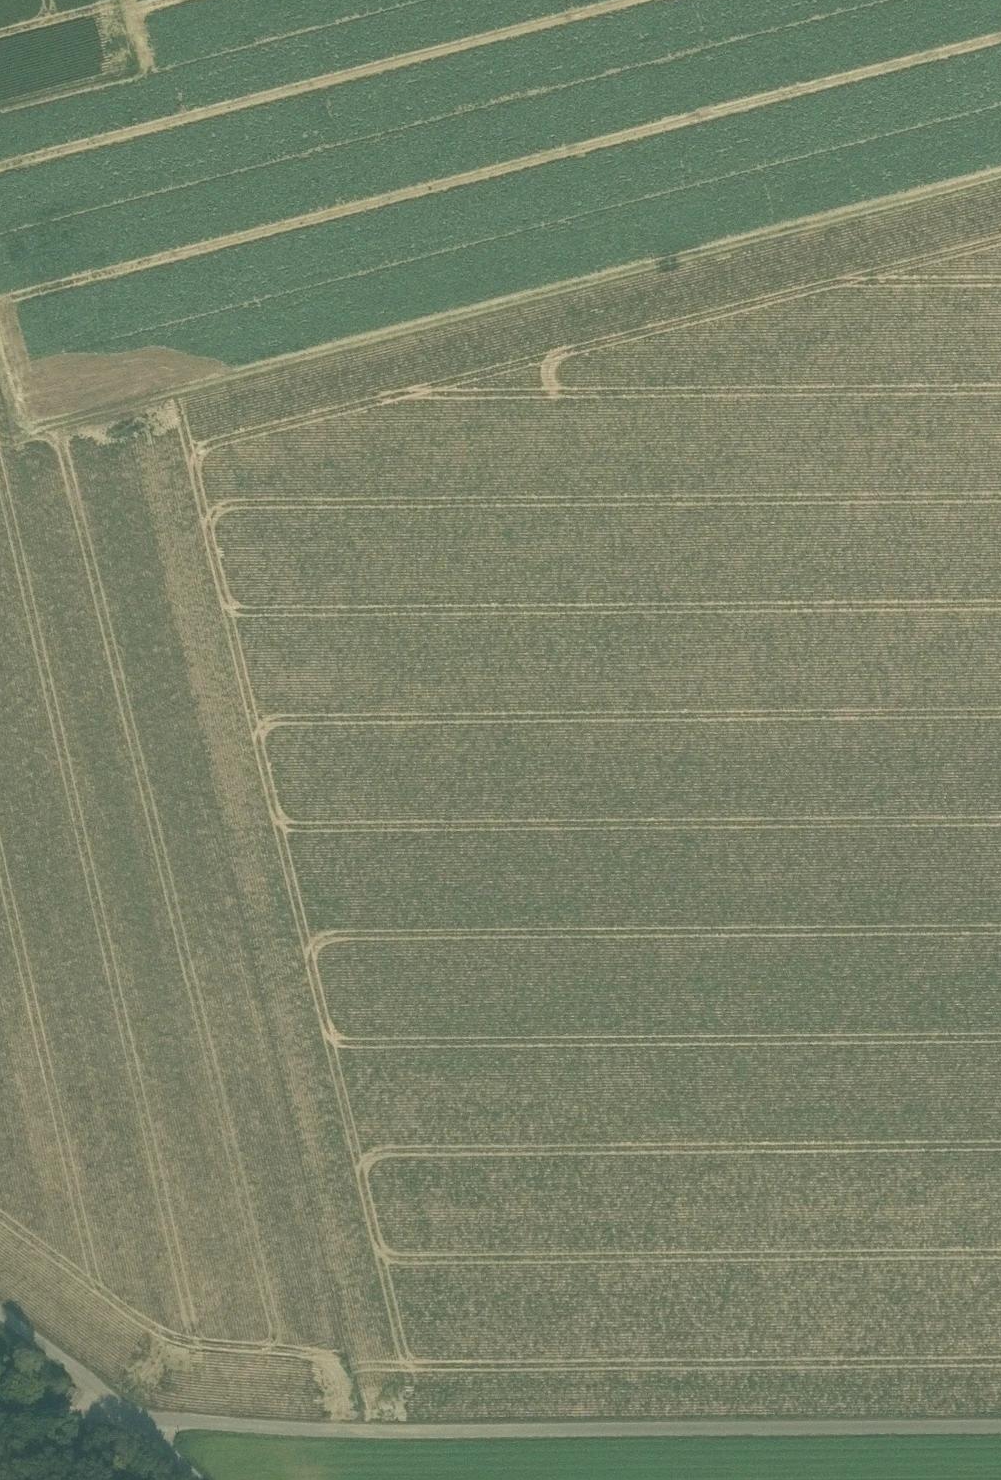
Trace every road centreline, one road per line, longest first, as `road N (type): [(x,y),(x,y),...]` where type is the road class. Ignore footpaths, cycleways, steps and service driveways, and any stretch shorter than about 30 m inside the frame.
road 1 (unclassified): [(137,1419),(356,1432),(1000,1428)]
road 2 (unclassified): [(0,1317),(137,1419)]
road 3 (unclassified): [(0,1412),(137,1419)]

